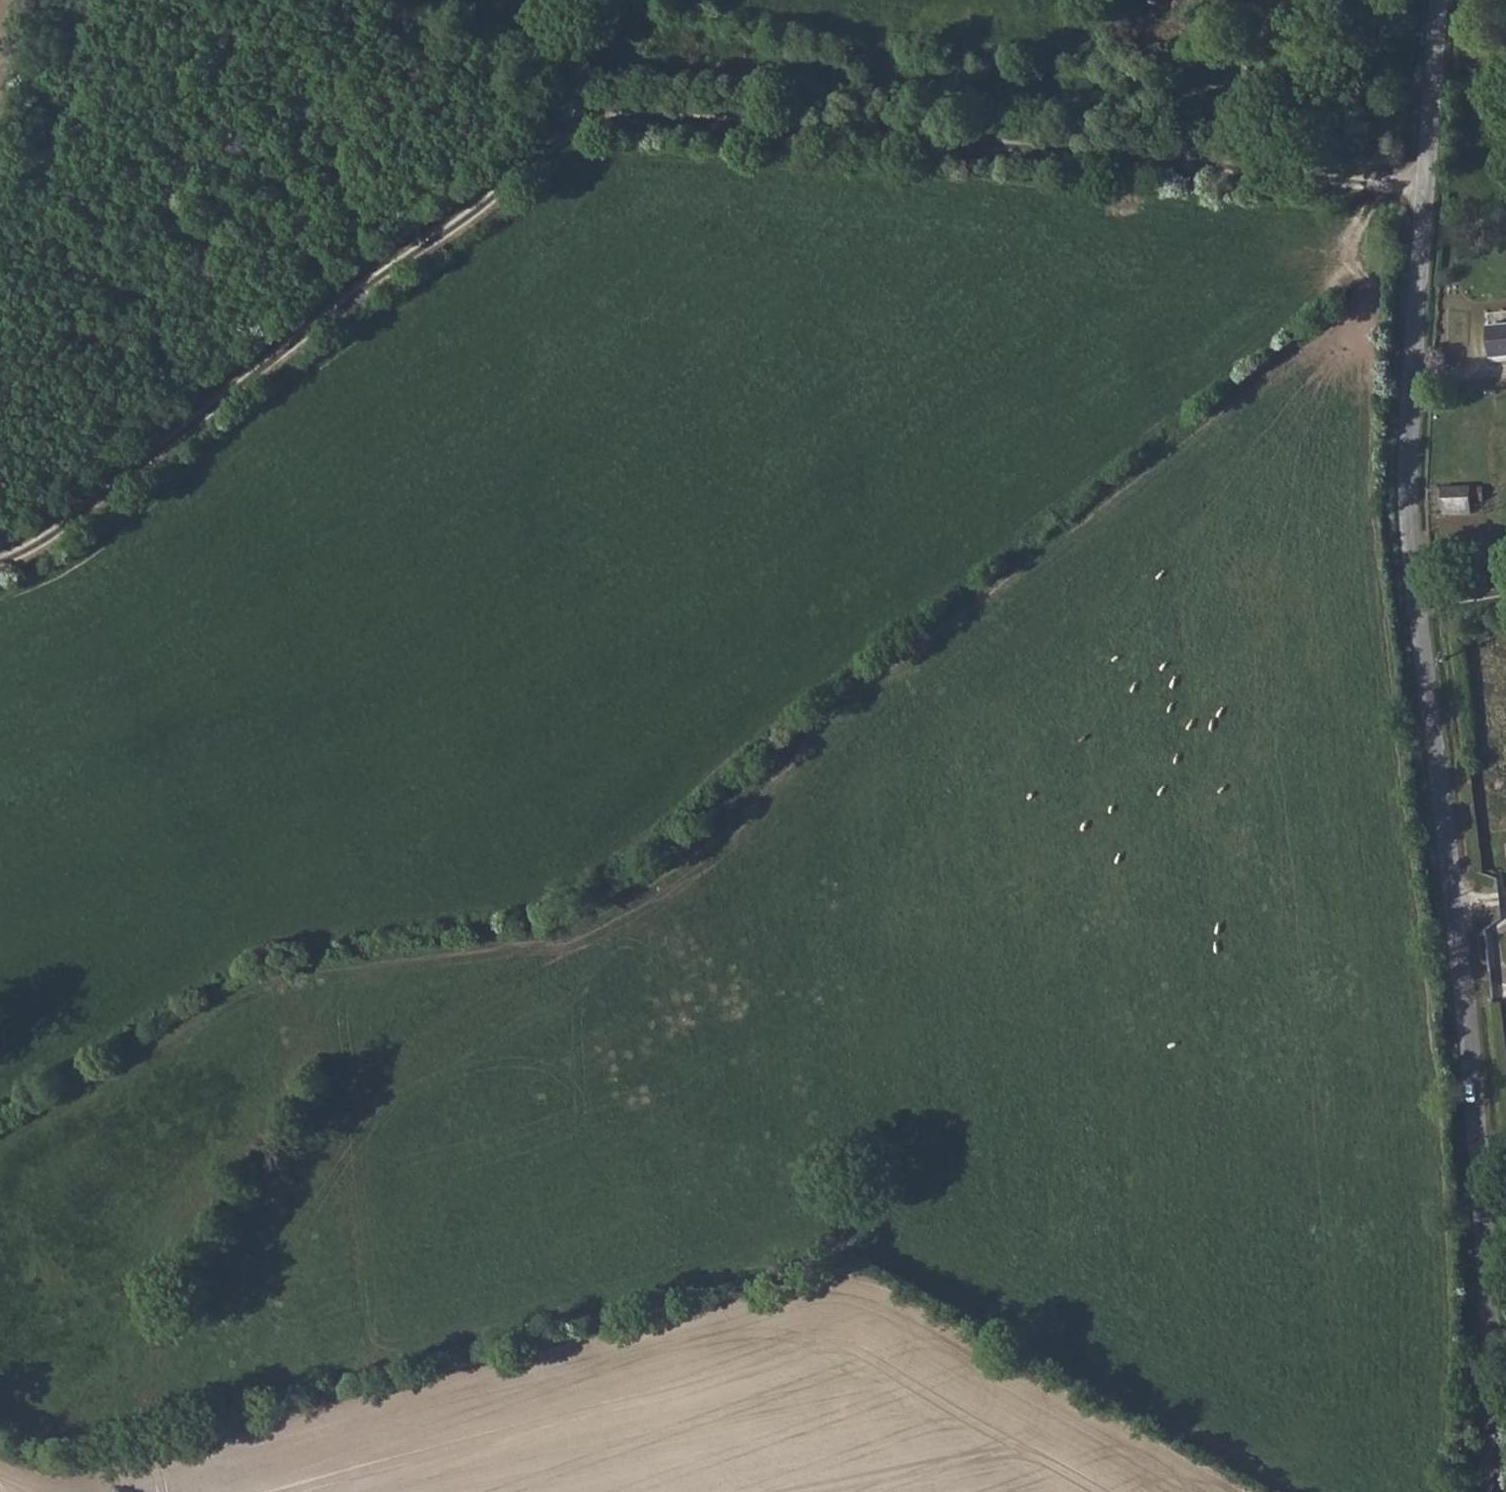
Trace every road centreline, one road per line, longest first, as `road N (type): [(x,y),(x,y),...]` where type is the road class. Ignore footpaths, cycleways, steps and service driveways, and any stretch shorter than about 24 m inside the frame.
road 1 (track): [(1423,189),(638,117),(576,123),(482,205),(212,407),(77,526),(0,560)]
road 2 (unclassified): [(1502,1491),(1500,1259),(1413,590),(1423,189),(1439,0)]

